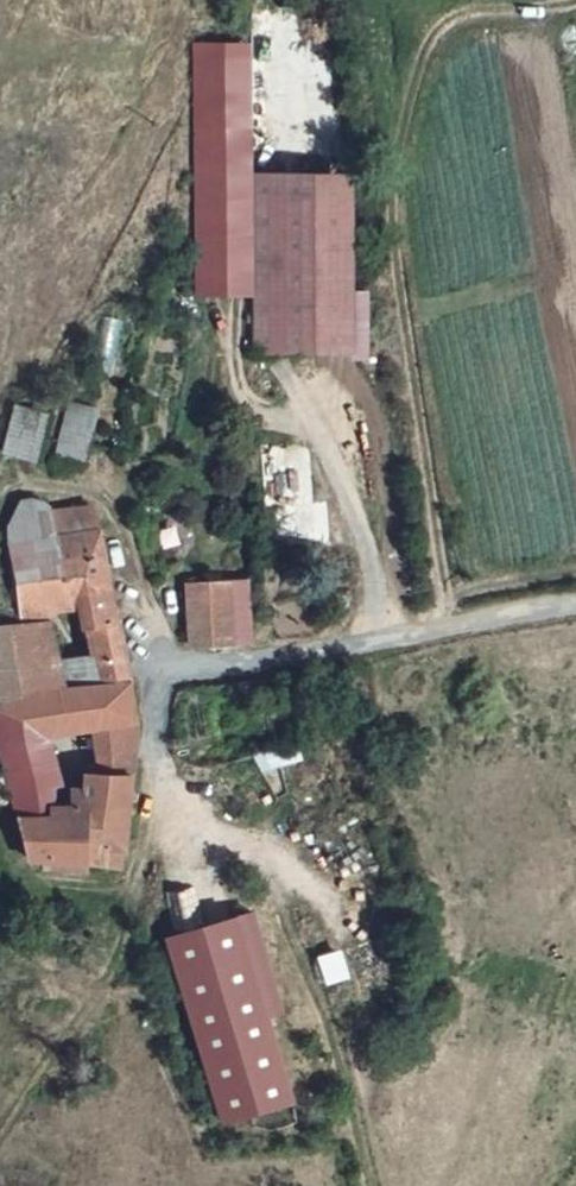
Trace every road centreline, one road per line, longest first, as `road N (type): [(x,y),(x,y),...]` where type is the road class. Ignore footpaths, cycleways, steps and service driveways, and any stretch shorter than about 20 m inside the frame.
road 1 (track): [(450,626),(391,183),(416,72),(455,17),(559,0)]
road 2 (track): [(197,675),(217,800),(289,888),(371,1185)]

